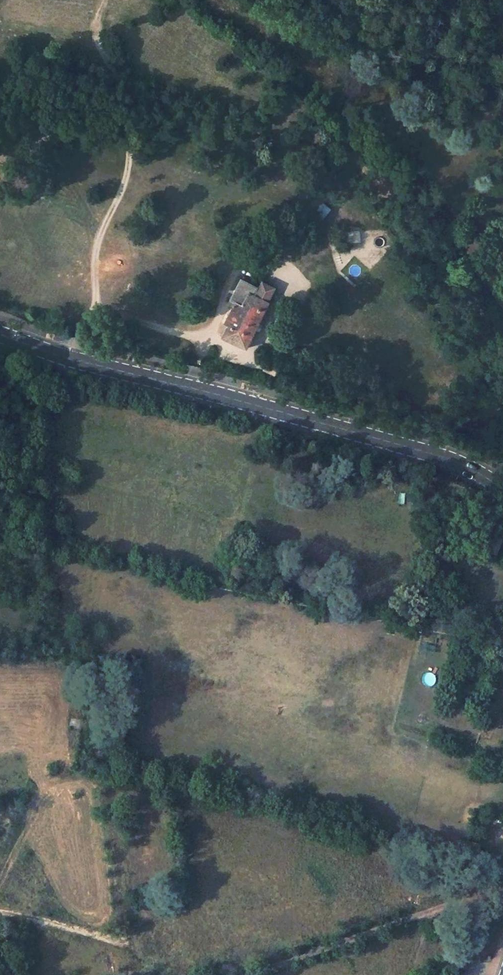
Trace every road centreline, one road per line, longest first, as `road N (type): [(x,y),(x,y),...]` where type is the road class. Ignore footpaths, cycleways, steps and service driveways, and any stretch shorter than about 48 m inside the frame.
road 1 (tertiary): [(502,489),(439,457),(0,334)]
road 2 (track): [(94,29),(121,93),(130,147),(83,306)]

